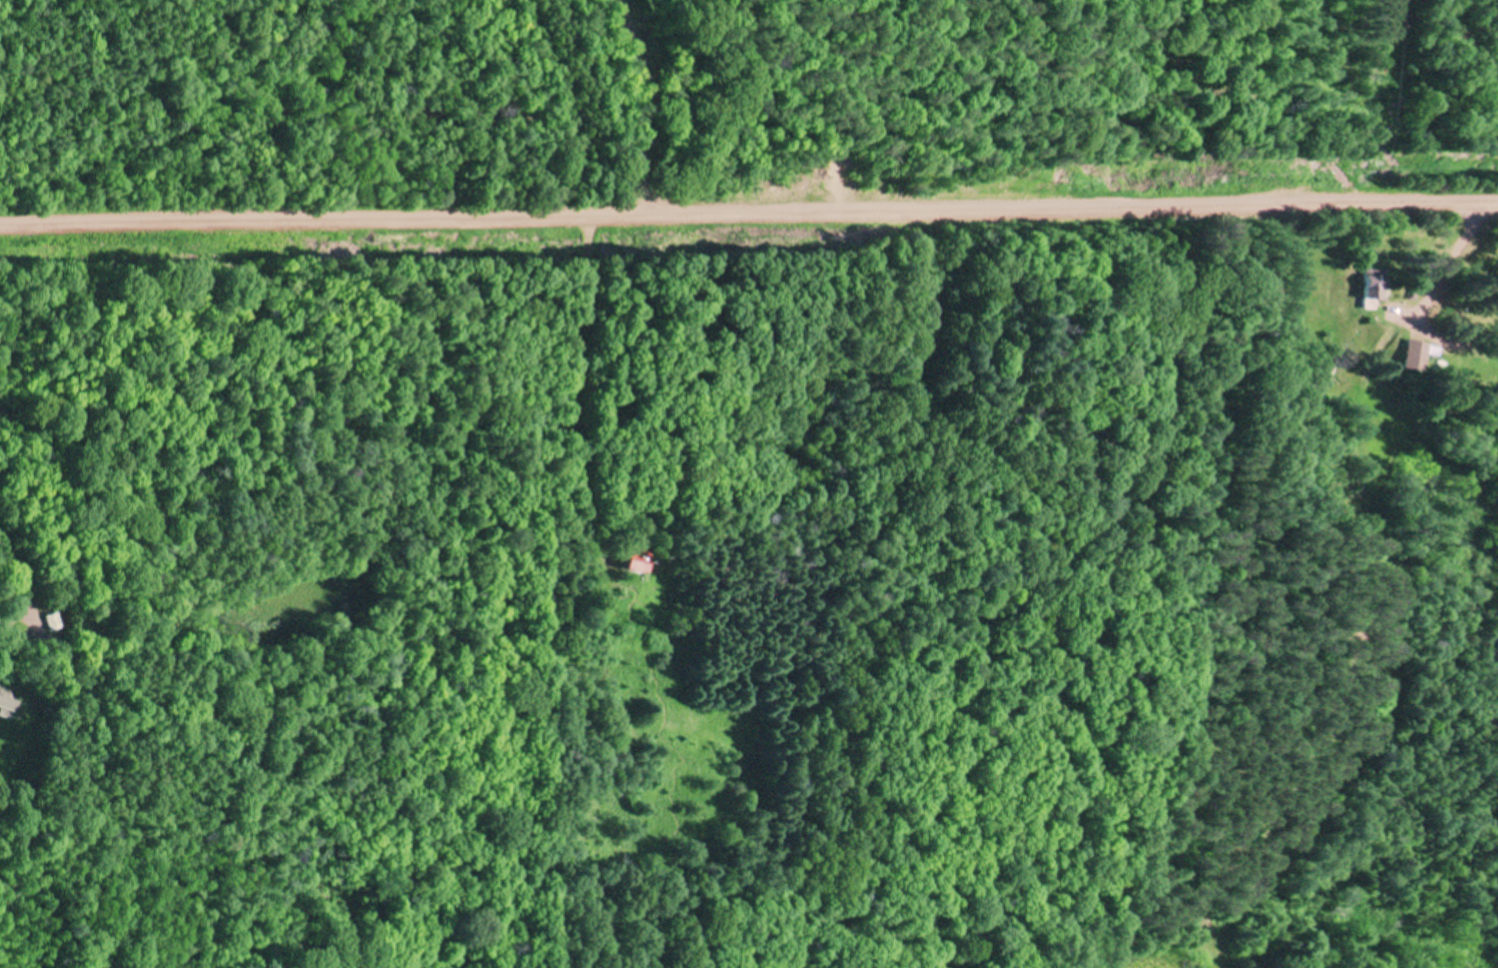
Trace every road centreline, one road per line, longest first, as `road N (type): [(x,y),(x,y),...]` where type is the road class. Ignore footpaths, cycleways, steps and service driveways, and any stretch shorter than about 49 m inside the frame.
road 1 (residential): [(0,232),(1497,206)]

